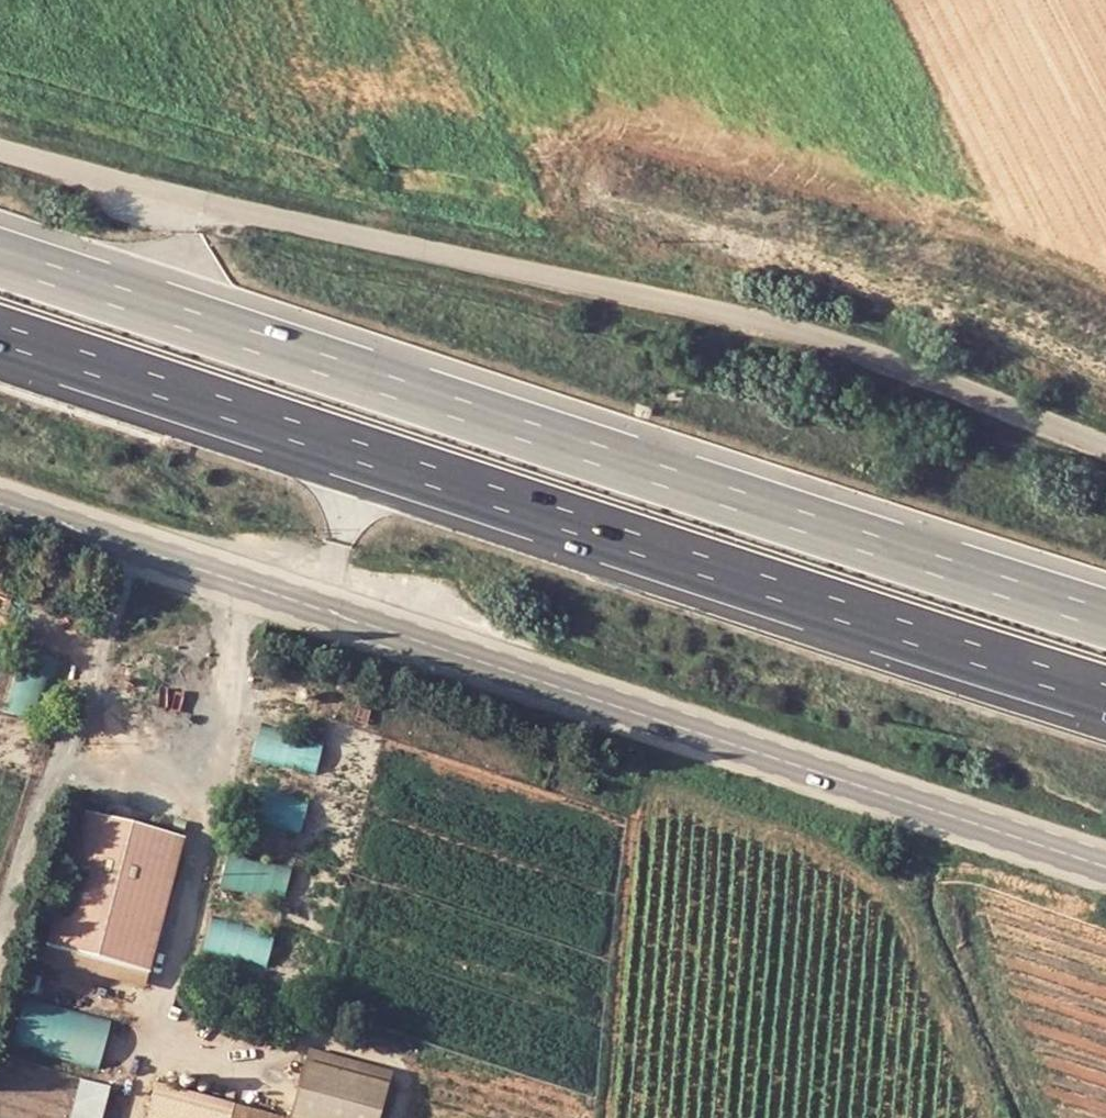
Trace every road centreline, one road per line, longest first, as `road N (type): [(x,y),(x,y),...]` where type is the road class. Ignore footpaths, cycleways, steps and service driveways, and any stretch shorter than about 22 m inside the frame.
road 1 (tertiary): [(1105,869),(0,502)]
road 2 (motorway): [(1105,610),(0,252)]
road 3 (motorway): [(0,332),(1105,686)]
road 4 (unclassified): [(0,149),(876,356),(1105,451)]
road 5 (track): [(247,1073),(268,1073),(298,1046),(336,1036),(389,1052),(401,1071),(394,1117)]

